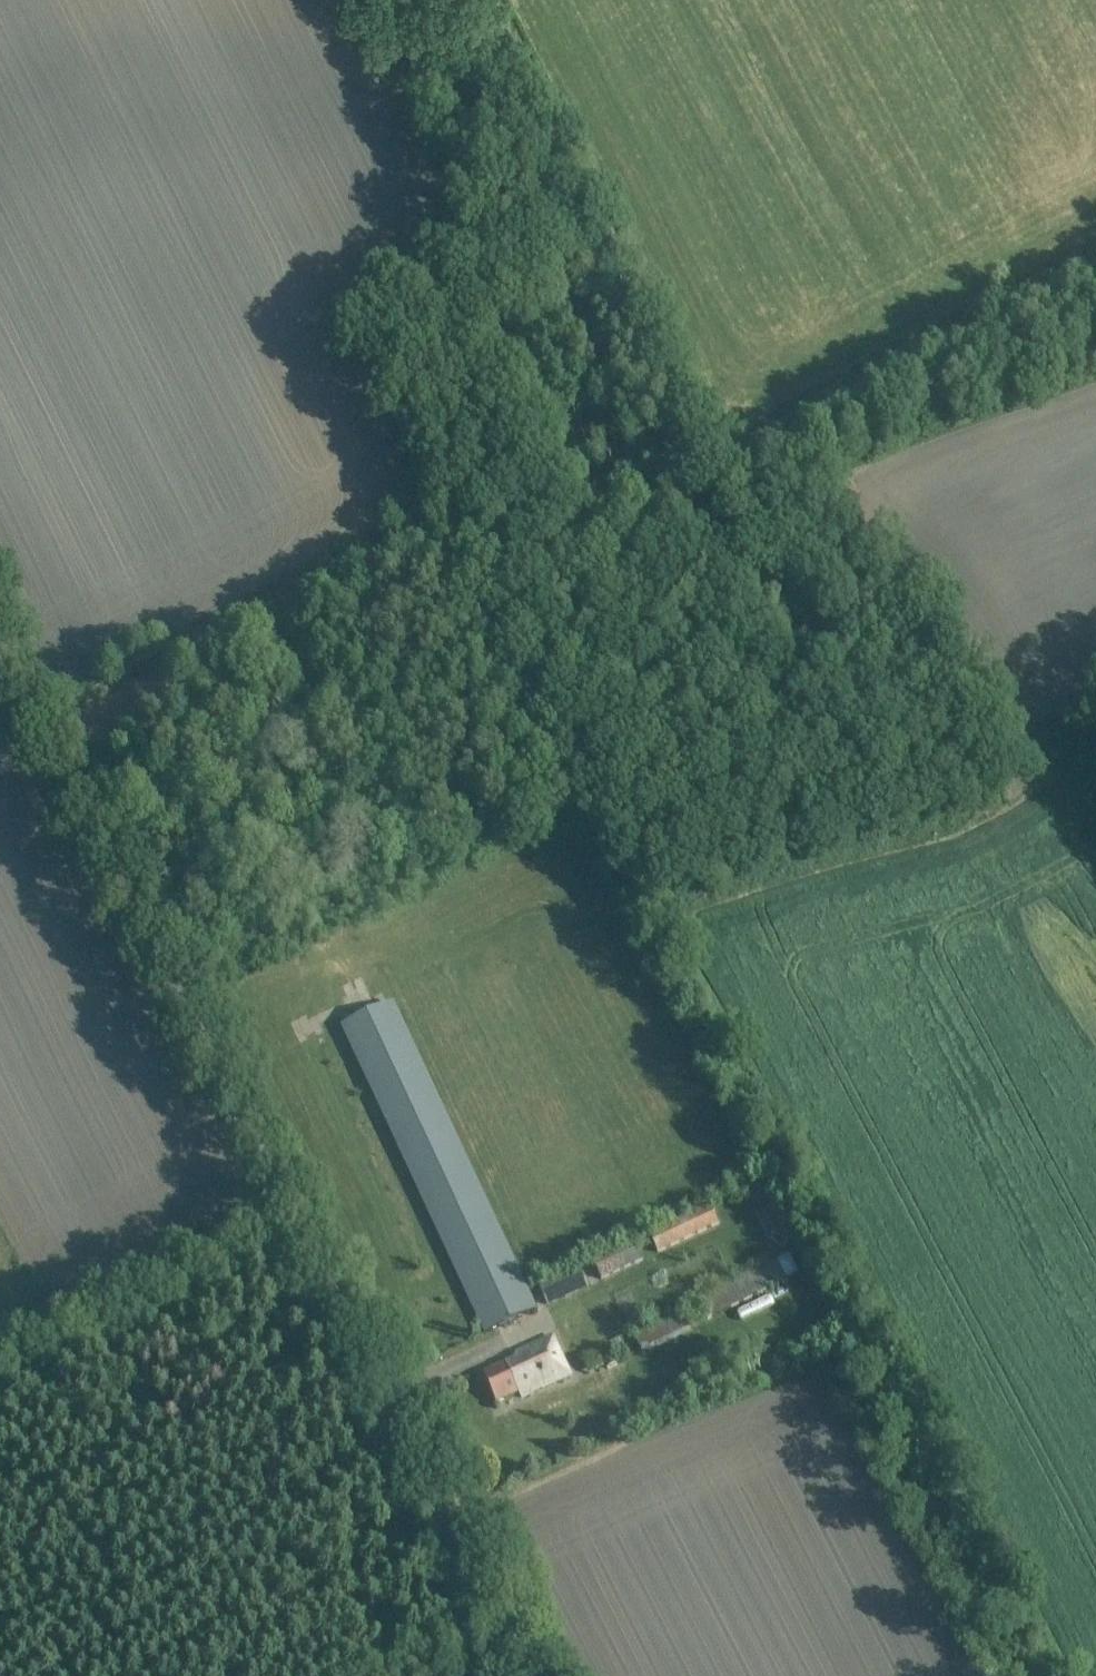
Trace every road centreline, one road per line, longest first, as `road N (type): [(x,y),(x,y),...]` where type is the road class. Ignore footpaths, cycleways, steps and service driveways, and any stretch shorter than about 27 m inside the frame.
road 1 (unclassified): [(524,1675),(0,641)]

